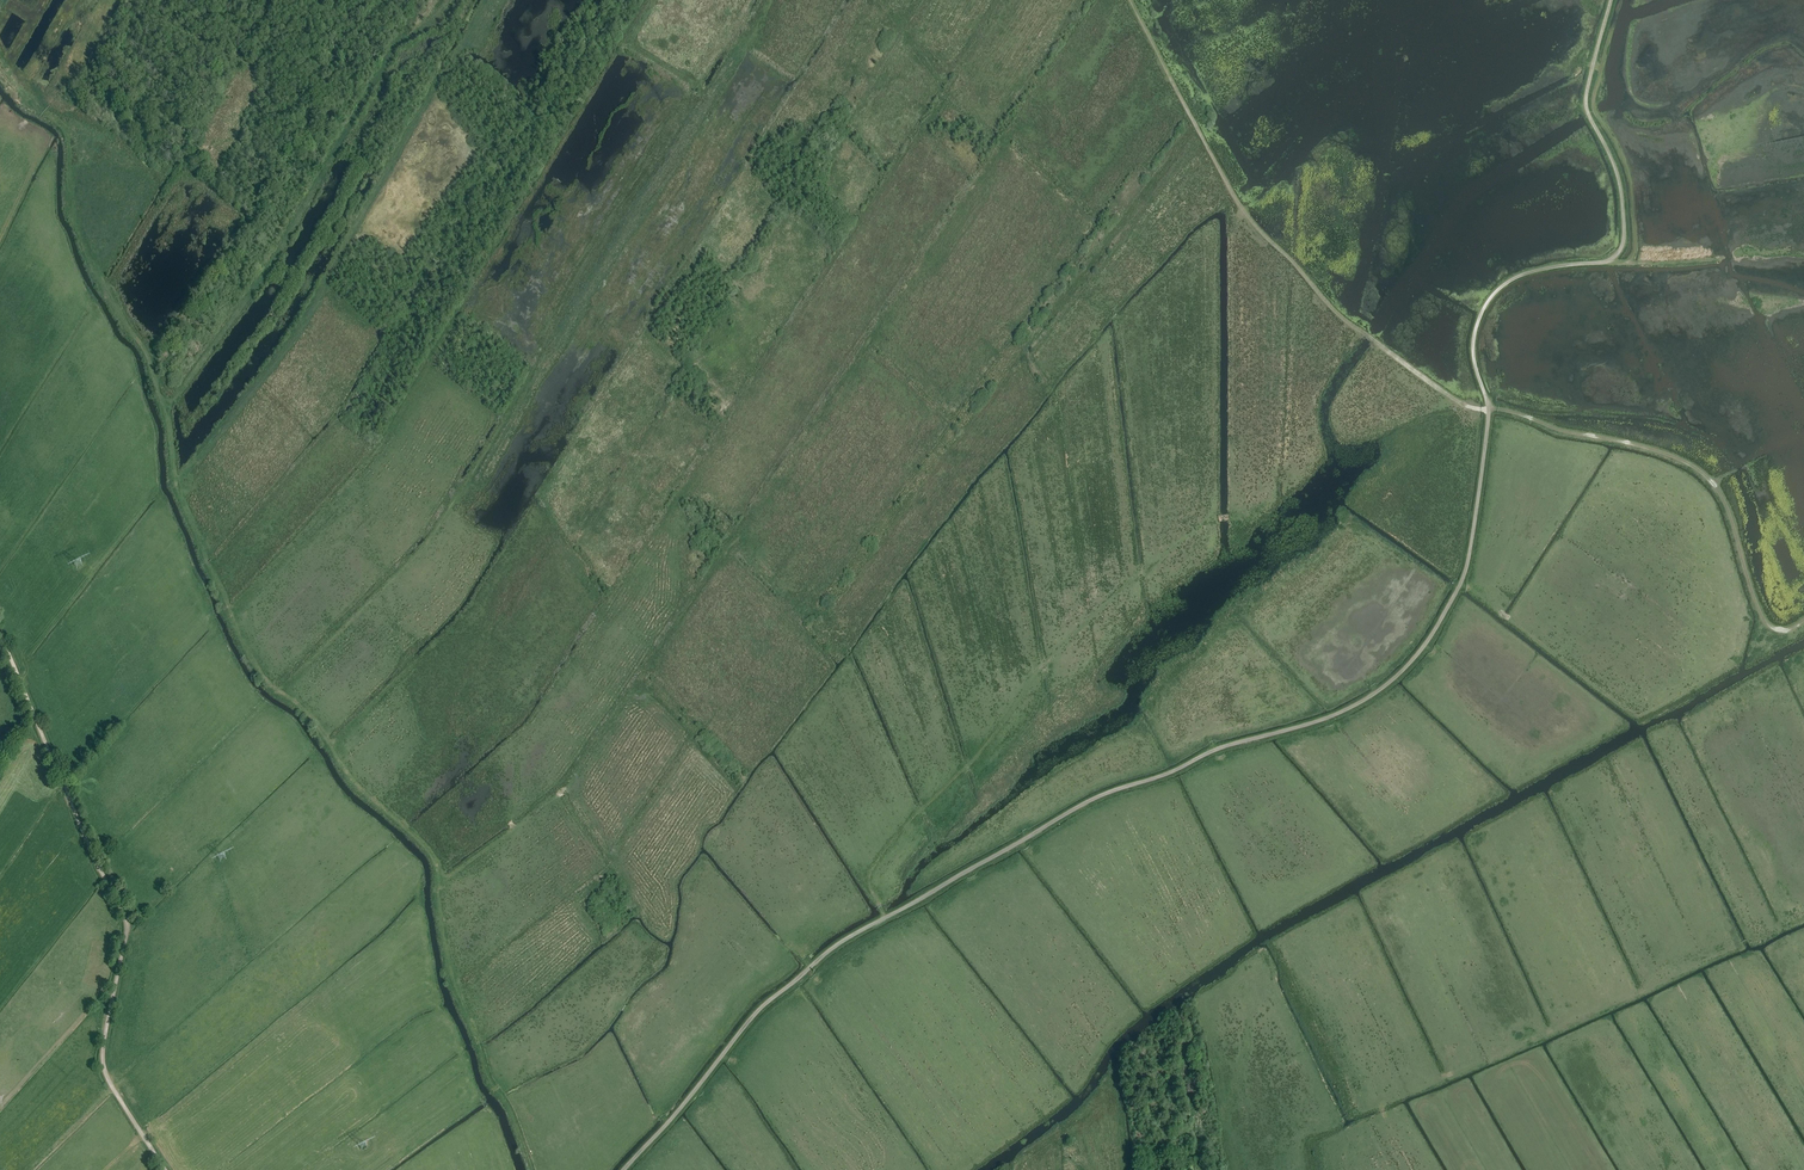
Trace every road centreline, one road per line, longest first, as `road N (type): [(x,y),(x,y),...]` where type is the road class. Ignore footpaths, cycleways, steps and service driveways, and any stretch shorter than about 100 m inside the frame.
road 1 (track): [(625,1169),(755,1014),(836,946),(1111,792),(1358,704),(1419,653),(1469,559),(1489,409),(1473,344),(1485,305),(1524,274),(1605,262),(1623,245),(1618,177),(1586,105),(1611,0)]
road 2 (track): [(1129,0),(1244,211),(1342,317),(1465,405),(1694,466),(1725,500),(1765,619),(1787,629),(1803,619)]
road 3 (track): [(0,635),(127,921),(102,1059),(166,1169)]

